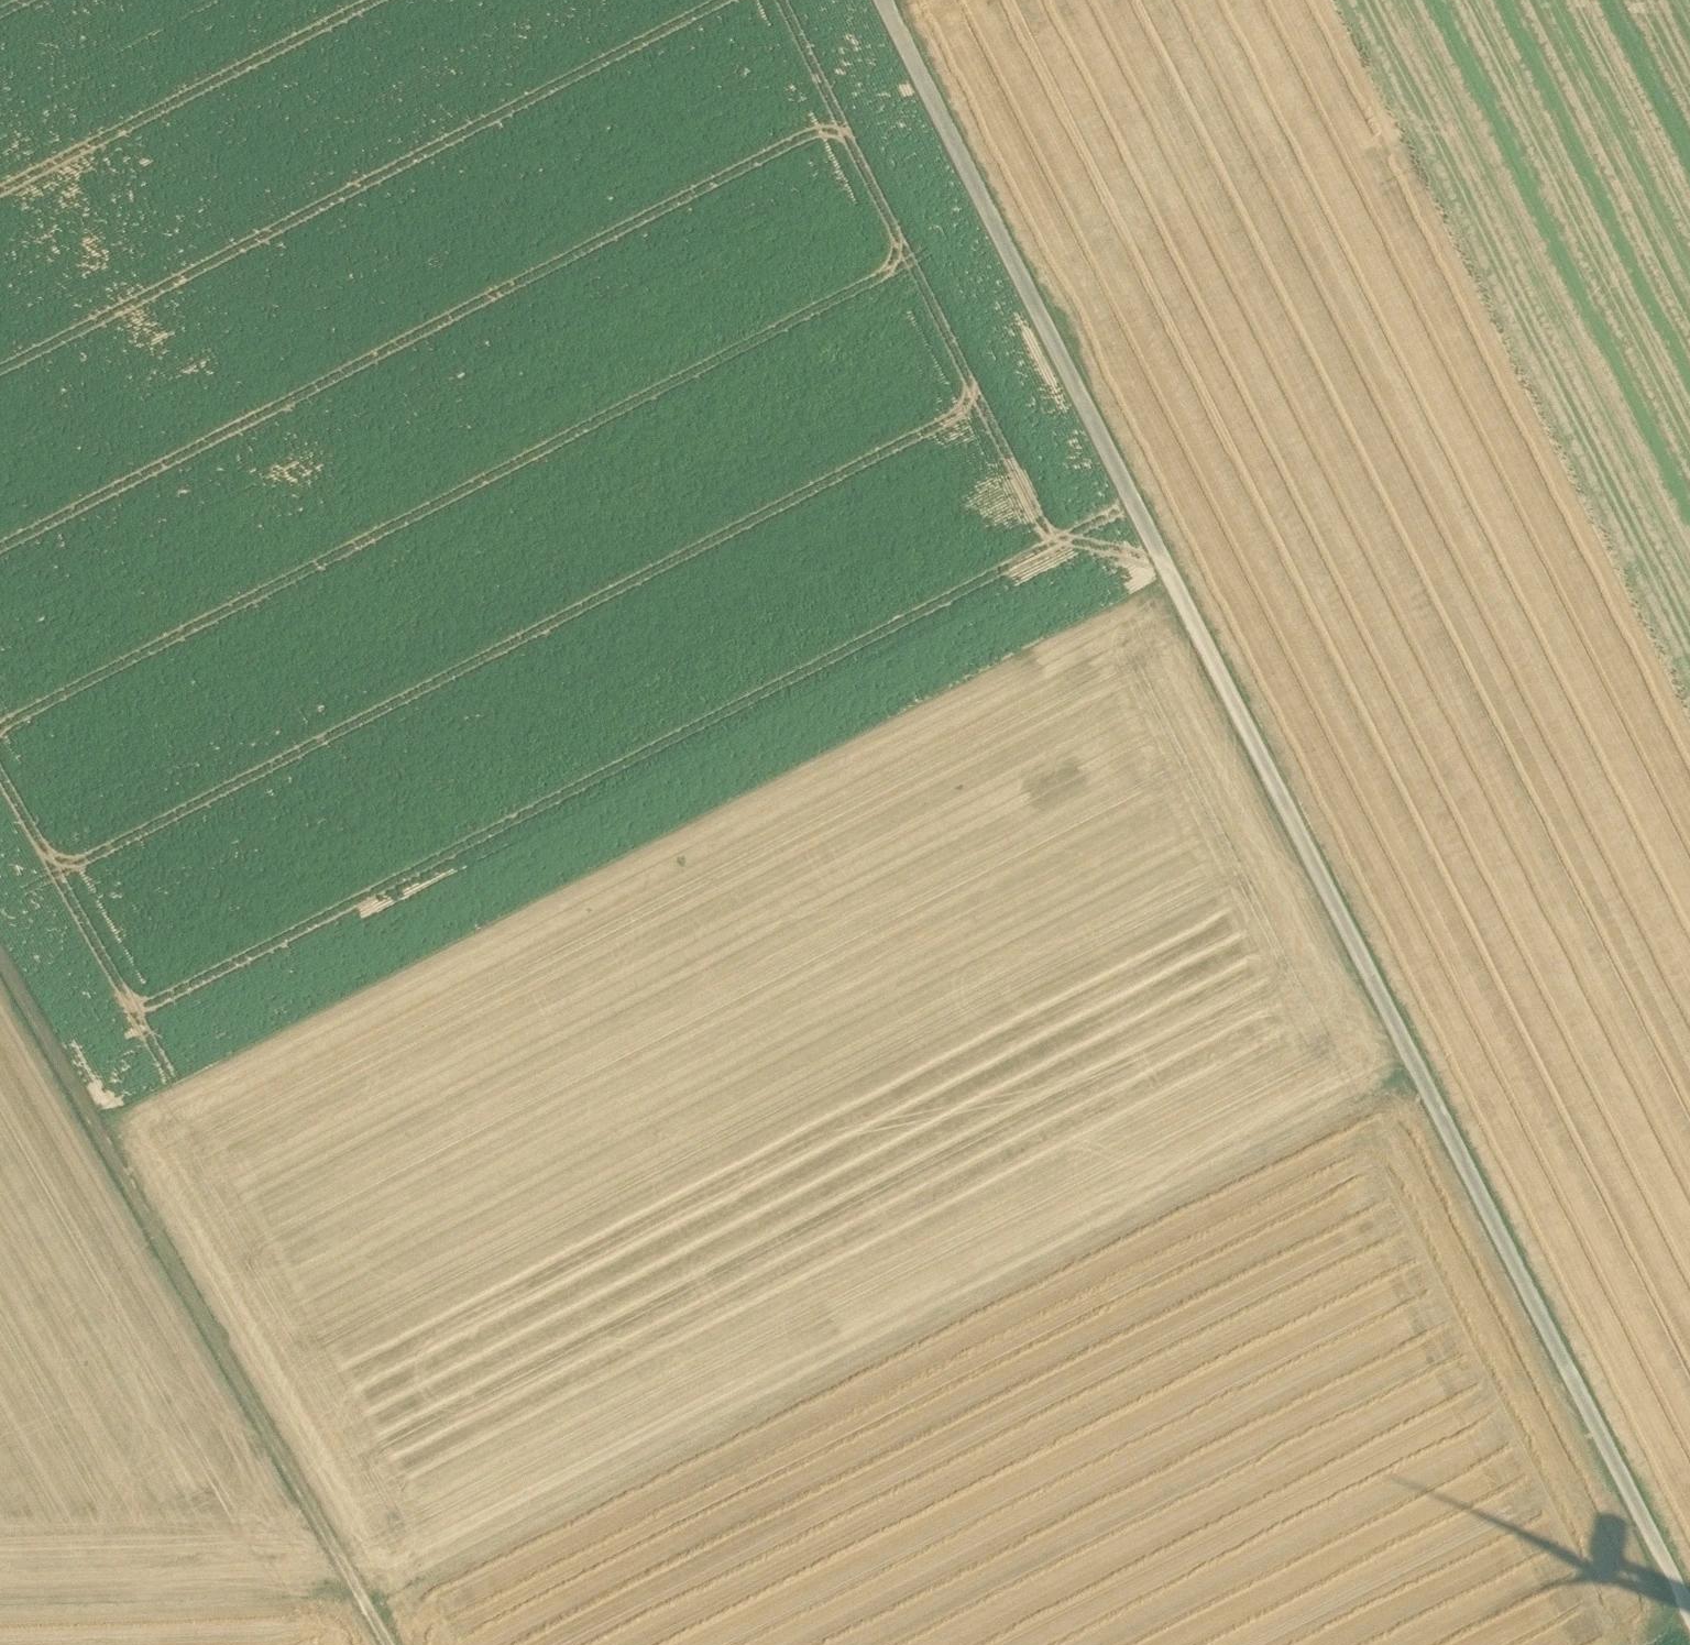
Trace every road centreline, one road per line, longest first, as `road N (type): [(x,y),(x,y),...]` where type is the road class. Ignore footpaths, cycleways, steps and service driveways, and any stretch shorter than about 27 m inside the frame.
road 1 (track): [(889,0),(1689,1583)]
road 2 (track): [(398,1644),(0,943)]

